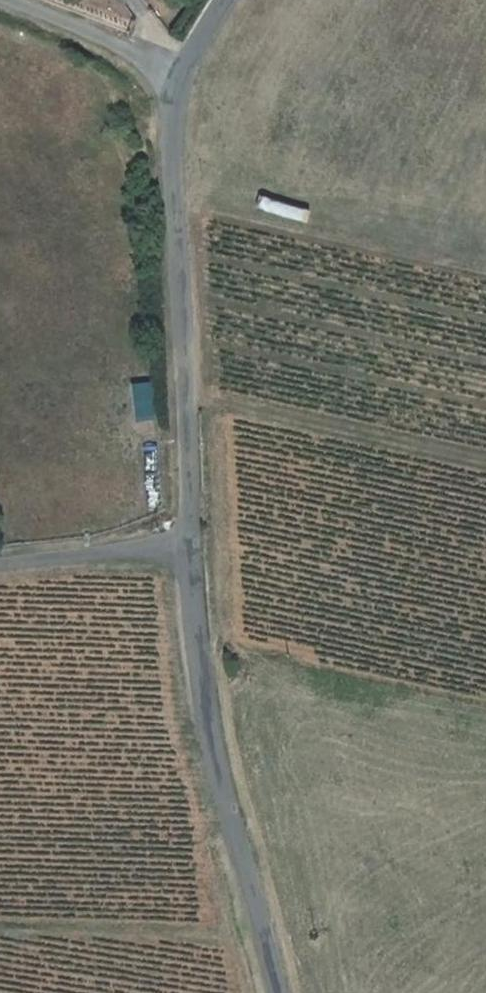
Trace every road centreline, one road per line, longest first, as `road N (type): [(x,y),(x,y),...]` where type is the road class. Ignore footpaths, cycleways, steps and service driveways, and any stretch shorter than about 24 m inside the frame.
road 1 (unclassified): [(179,79),(171,153),(189,373),(191,544)]
road 2 (unclassified): [(191,544),(214,761),(279,992)]
road 3 (unclassified): [(0,567),(191,544)]
road 4 (unclassified): [(12,0),(126,47),(179,79)]

